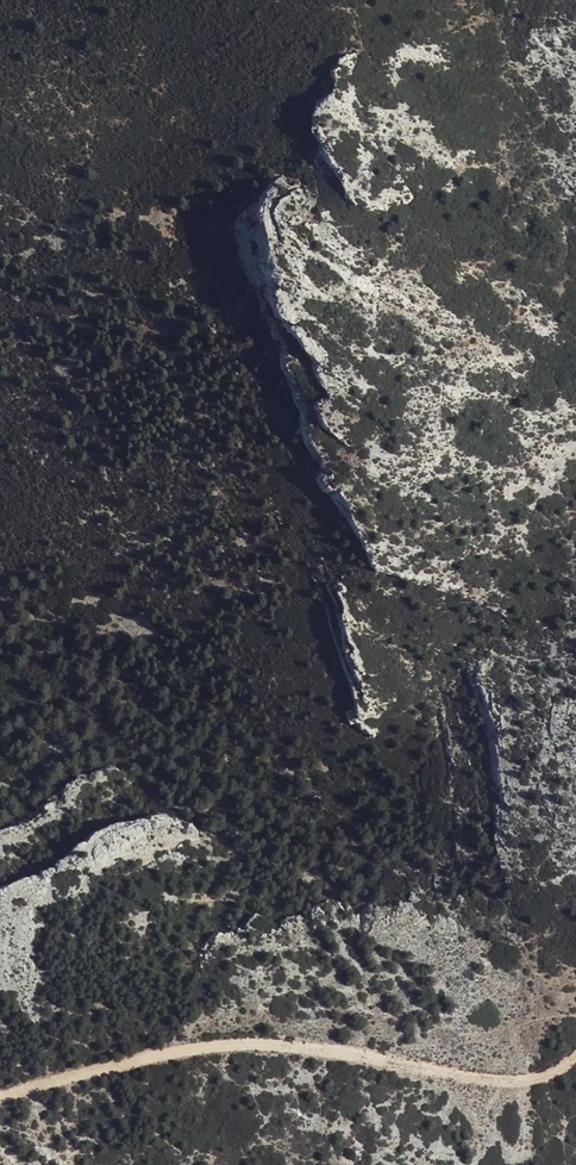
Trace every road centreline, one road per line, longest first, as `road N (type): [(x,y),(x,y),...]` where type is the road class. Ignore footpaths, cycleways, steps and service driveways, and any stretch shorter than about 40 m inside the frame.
road 1 (track): [(575,1055),(543,1081),(498,1086),(318,1052),(184,1053),(0,1099)]

